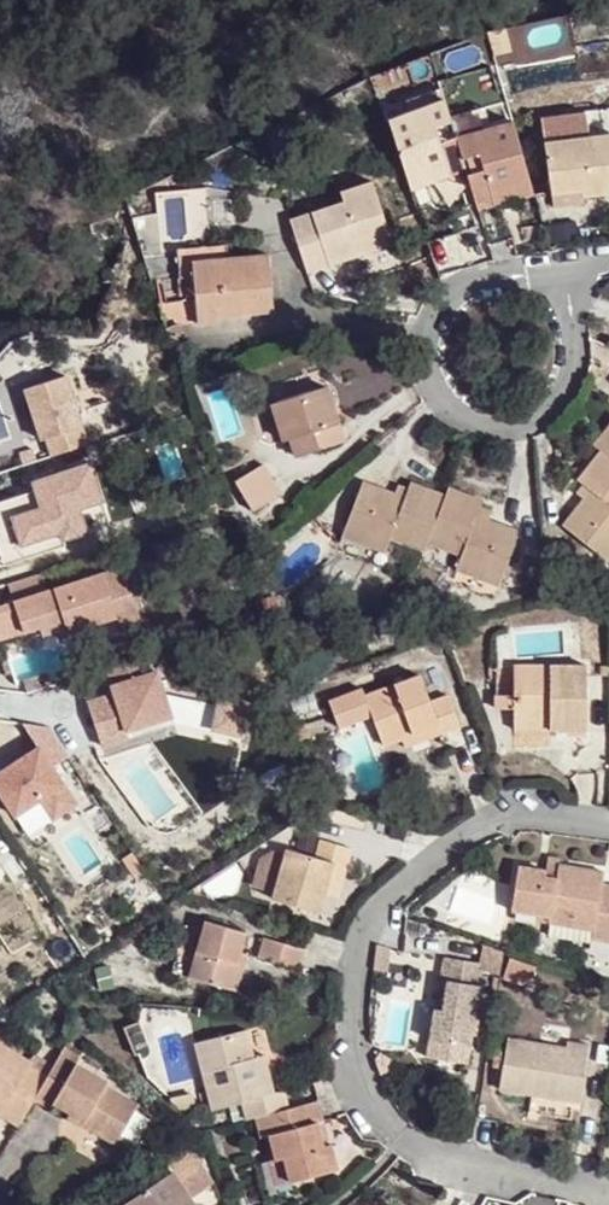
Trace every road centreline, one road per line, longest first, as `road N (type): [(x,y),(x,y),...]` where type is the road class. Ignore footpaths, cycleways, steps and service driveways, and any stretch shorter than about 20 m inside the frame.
road 1 (residential): [(608,820),(524,817),(465,839),(419,869),(384,907),(363,1066),(388,1113),(438,1145),(485,1165),(608,1192)]
road 2 (residential): [(558,297),(568,340),(563,363),(532,398),(510,406),(465,398),(447,384),(428,344)]
road 3 (residential): [(428,344),(438,300),(473,272),(518,269),(558,297)]

